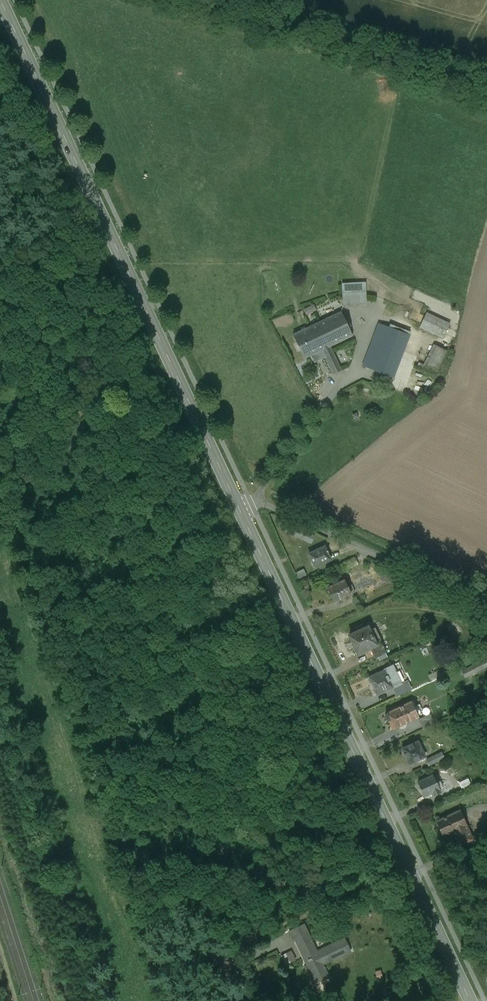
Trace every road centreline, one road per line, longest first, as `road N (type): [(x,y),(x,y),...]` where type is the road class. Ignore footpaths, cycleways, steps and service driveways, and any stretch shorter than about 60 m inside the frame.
road 1 (primary): [(239,509),(0,3)]
road 2 (primary): [(471,1000),(239,509)]
road 3 (unclassified): [(486,607),(267,505),(239,509)]

